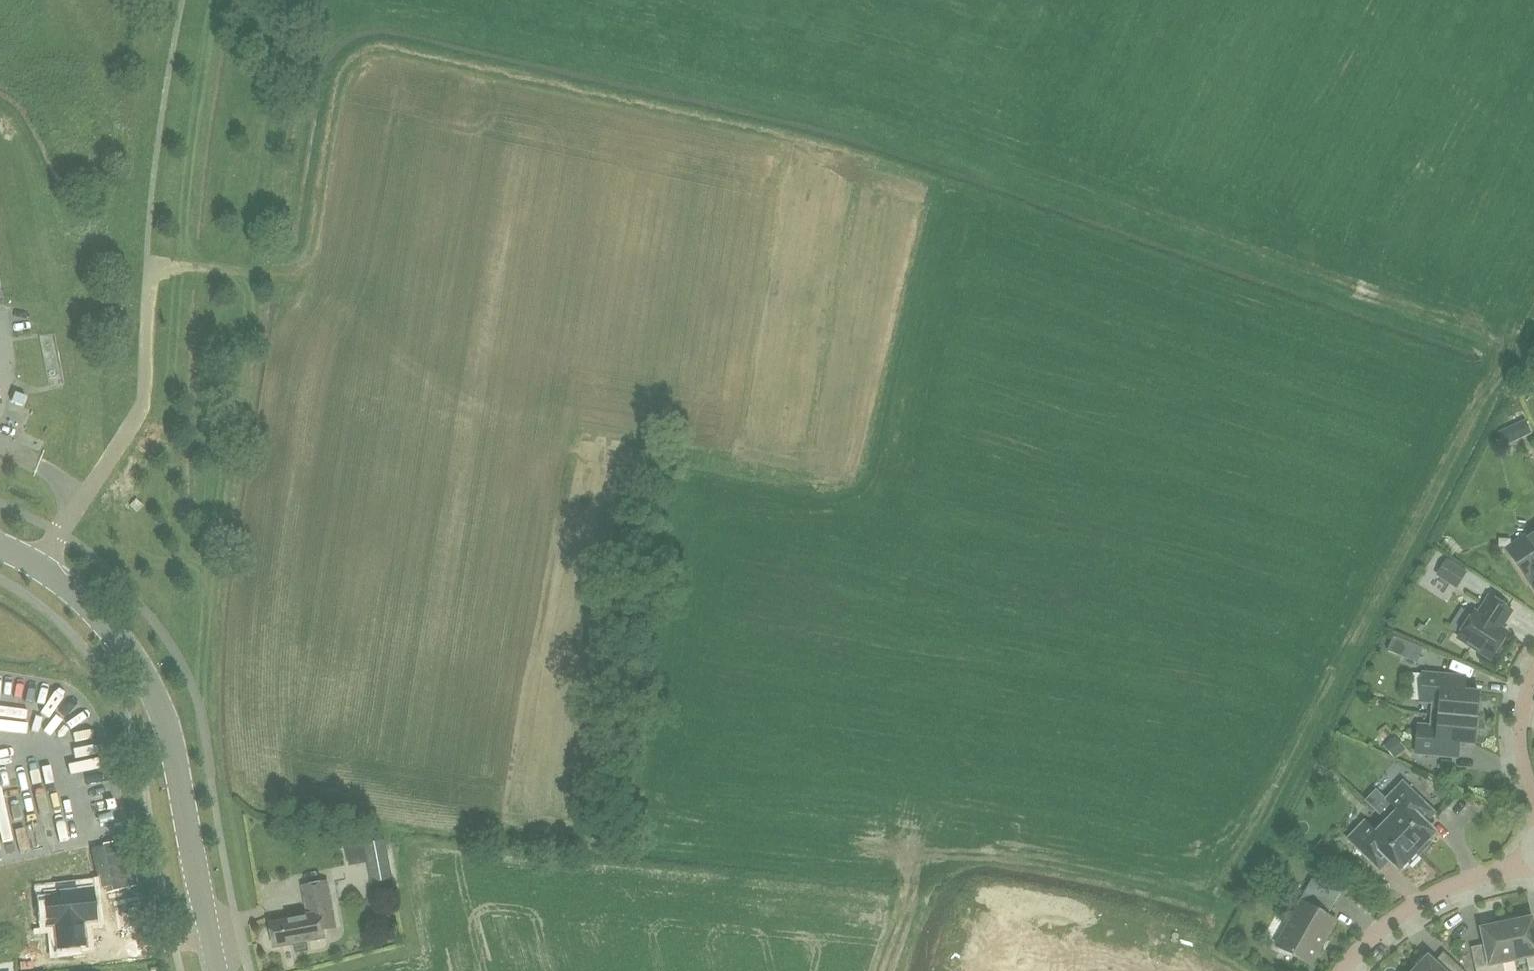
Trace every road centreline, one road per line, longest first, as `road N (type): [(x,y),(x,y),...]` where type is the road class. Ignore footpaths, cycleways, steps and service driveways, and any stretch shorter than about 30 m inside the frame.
road 1 (tertiary): [(218,970),(164,719),(114,634)]
road 2 (unclassified): [(35,563),(115,450),(144,393),(148,263)]
road 3 (residential): [(1340,970),(1411,905),(1466,878),(1533,862)]
road 4 (track): [(148,263),(286,283)]
road 5 (residential): [(1533,795),(1521,735),(1533,679)]

